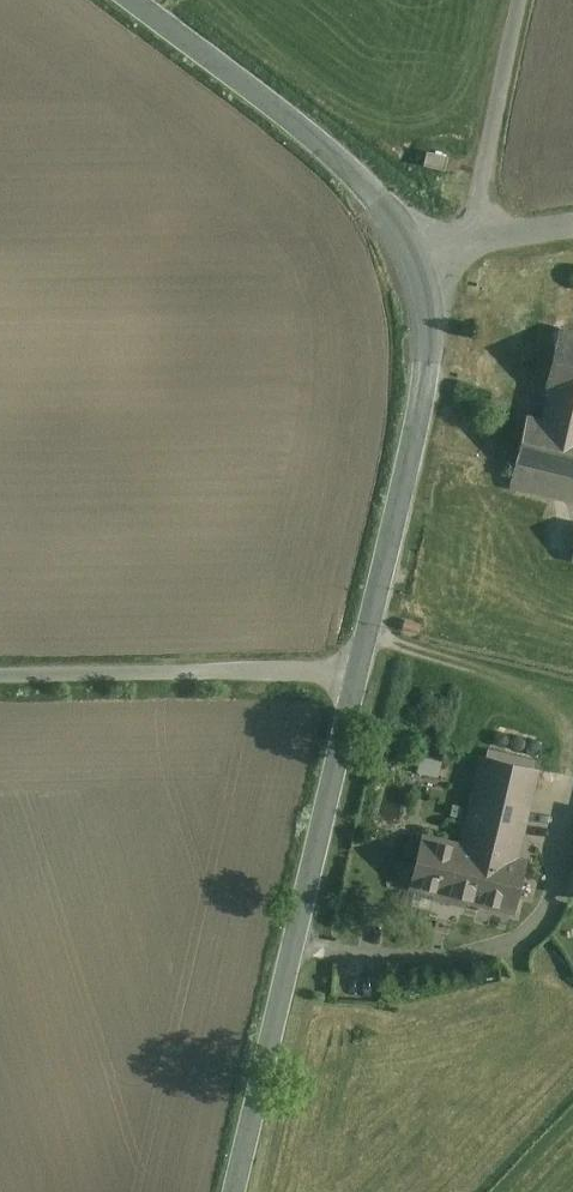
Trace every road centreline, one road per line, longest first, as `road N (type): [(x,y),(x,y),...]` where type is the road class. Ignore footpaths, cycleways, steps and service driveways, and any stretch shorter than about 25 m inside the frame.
road 1 (secondary): [(233,1191),(358,672)]
road 2 (secondary): [(358,672),(425,366),(426,319),(408,253)]
road 3 (secondary): [(408,253),(375,197),(323,148),(130,0)]
road 4 (unclassified): [(0,675),(358,672)]
road 5 (unclassified): [(478,242),(526,0)]

